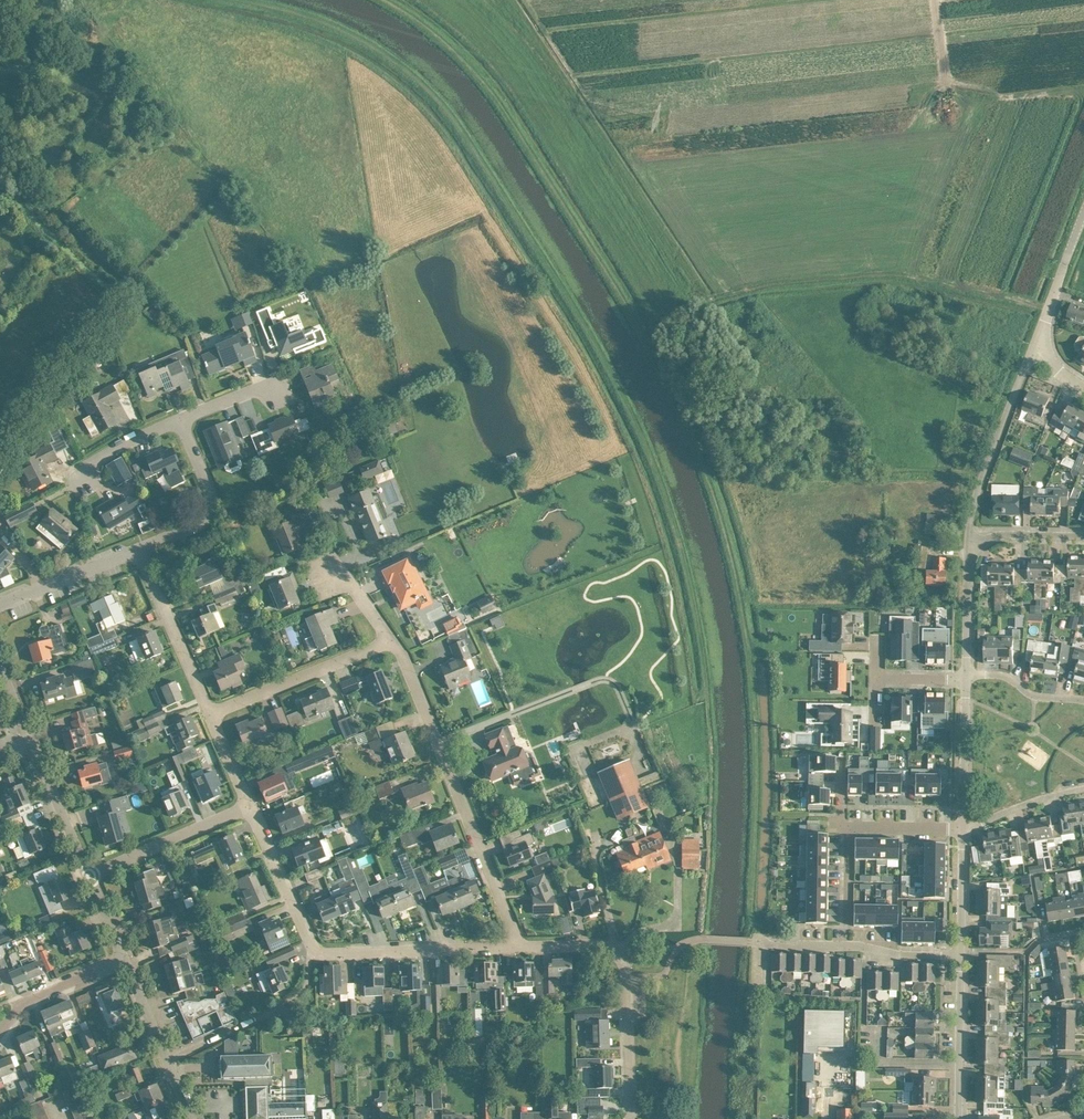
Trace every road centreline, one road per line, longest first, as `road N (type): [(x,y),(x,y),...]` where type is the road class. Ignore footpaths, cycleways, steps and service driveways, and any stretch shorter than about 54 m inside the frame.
road 1 (residential): [(391,641),(523,949)]
road 2 (residential): [(523,949),(620,953),(636,981),(634,1118)]
road 3 (residential): [(969,545),(979,486),(1038,333)]
road 4 (residential): [(312,949),(523,949)]
road 5 (residential): [(961,955),(763,942)]
road 6 (residential): [(210,716),(391,641)]
road 7 (residential): [(139,552),(206,519),(207,488),(178,420)]
road 8 (residential): [(210,716),(139,552)]
road 9 (unclassified): [(89,876),(249,806)]
road 10 (residential): [(961,955),(959,1118)]
road 11 (residential): [(312,949),(249,806)]
road 12 (residential): [(963,829),(966,677)]
road 13 (track): [(0,455),(102,344)]
road 14 (residential): [(0,606),(139,552)]
road 15 (residential): [(167,1061),(298,993)]
road 16 (residential): [(89,876),(32,740)]
road 17 (residential): [(0,1032),(31,999),(124,960)]
road 18 (residential): [(966,677),(969,545)]
road 19 (unclassified): [(1038,333),(1083,214)]
road 20 (residential): [(963,829),(1083,787)]
road 21 (residential): [(961,955),(963,829)]
road 22 (residential): [(67,478),(178,420)]
road 23 (unclassified): [(1083,700),(1034,695),(1000,675),(966,677)]

